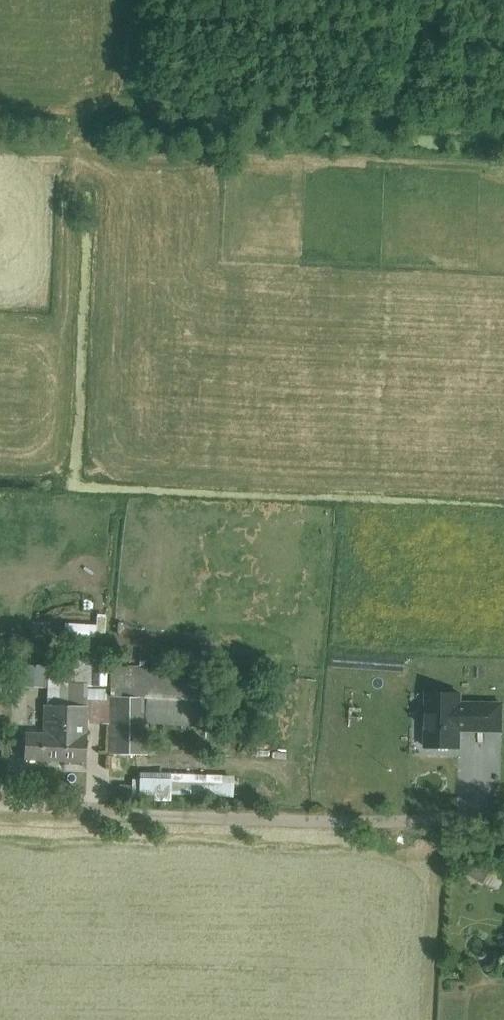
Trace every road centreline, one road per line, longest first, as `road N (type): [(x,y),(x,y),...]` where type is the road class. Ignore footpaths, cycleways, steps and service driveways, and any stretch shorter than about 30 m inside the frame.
road 1 (track): [(0,139),(503,160)]
road 2 (track): [(0,803),(503,822)]

